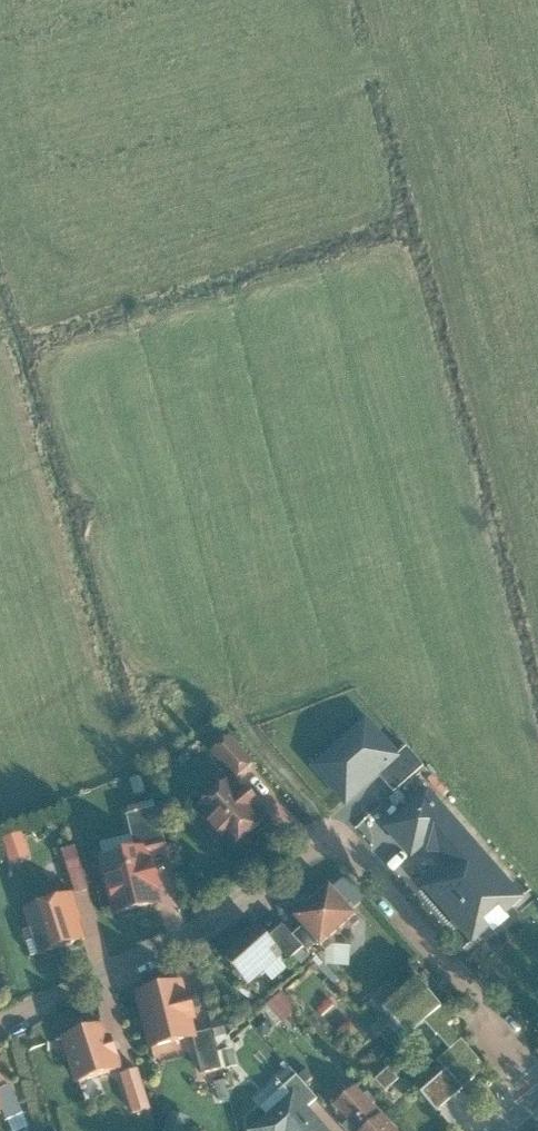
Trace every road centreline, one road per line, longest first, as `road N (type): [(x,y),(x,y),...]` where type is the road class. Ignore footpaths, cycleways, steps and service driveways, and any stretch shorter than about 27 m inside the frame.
road 1 (residential): [(537,1078),(327,836),(216,927),(0,1026)]

